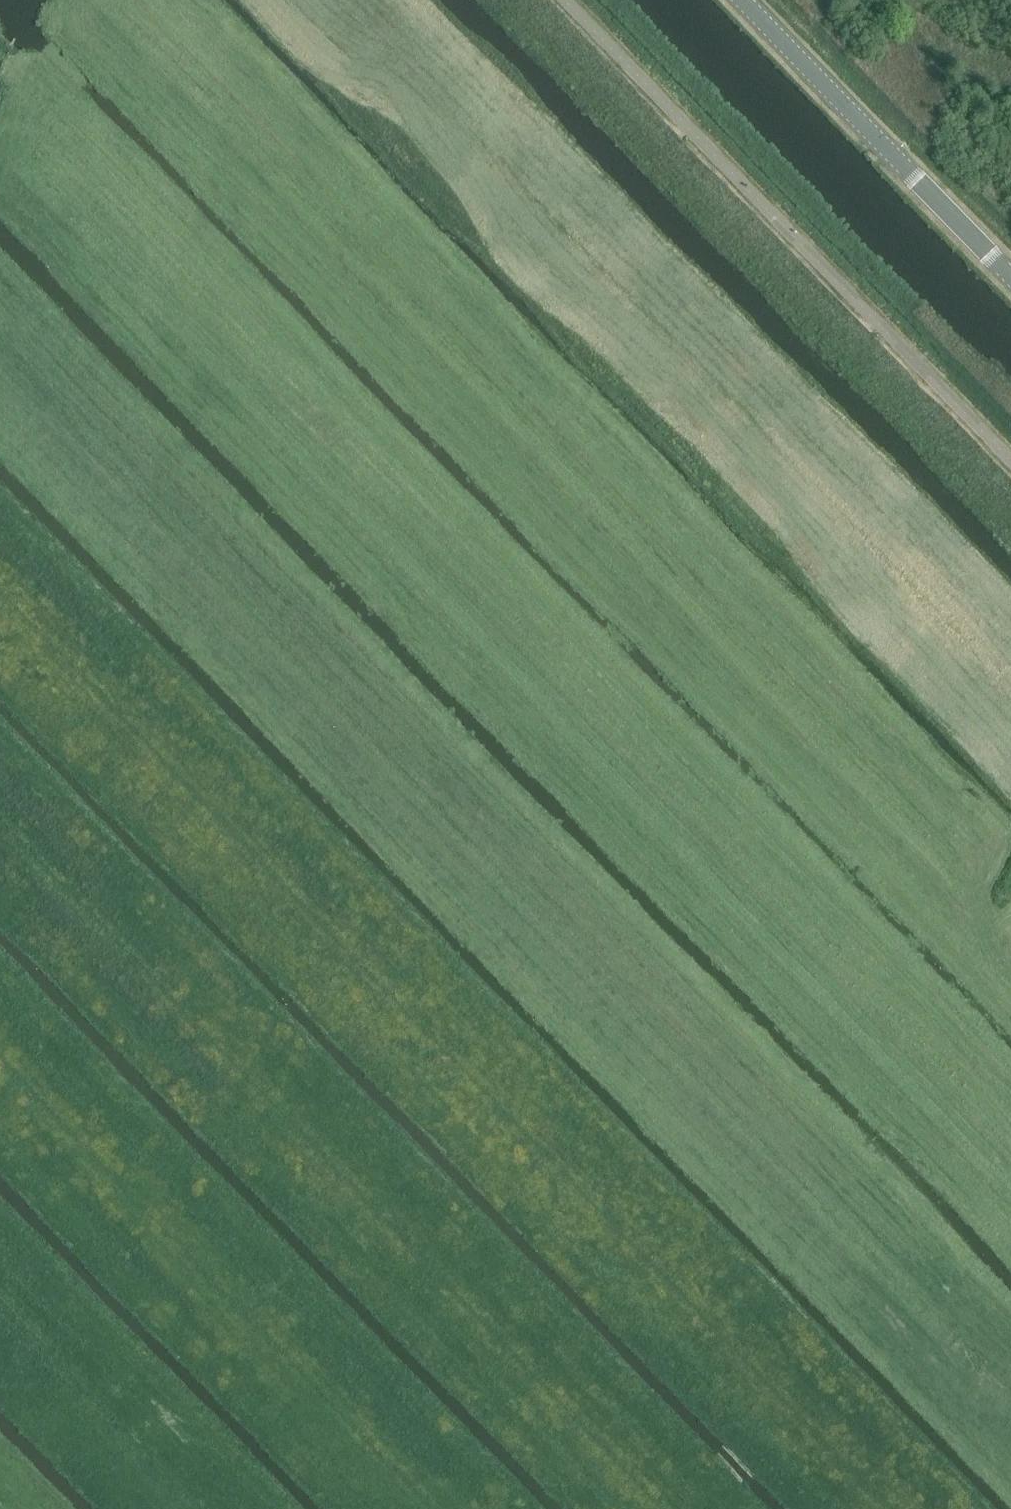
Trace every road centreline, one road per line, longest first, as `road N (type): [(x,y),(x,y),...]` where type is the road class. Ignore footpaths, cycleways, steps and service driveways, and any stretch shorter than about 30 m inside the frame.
road 1 (track): [(732,932),(1010,1222)]
road 2 (tertiary): [(1010,274),(745,0)]

